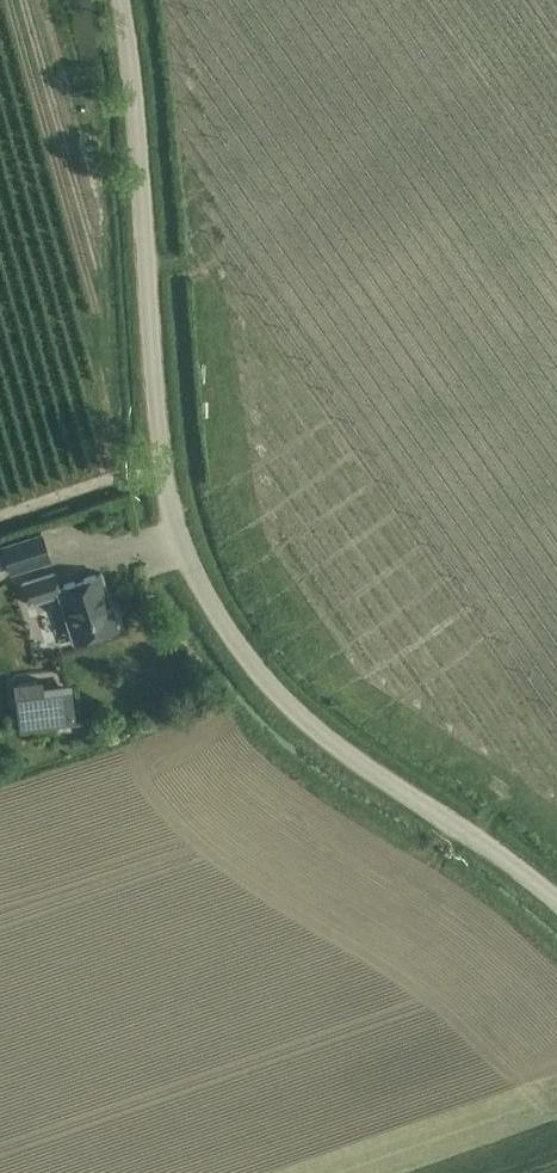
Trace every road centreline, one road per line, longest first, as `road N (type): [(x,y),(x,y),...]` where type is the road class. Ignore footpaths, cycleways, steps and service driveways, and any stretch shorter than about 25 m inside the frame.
road 1 (unclassified): [(556,913),(464,838),(366,783),(310,740),(248,670),(187,568),(168,488),(143,116),(122,0)]

